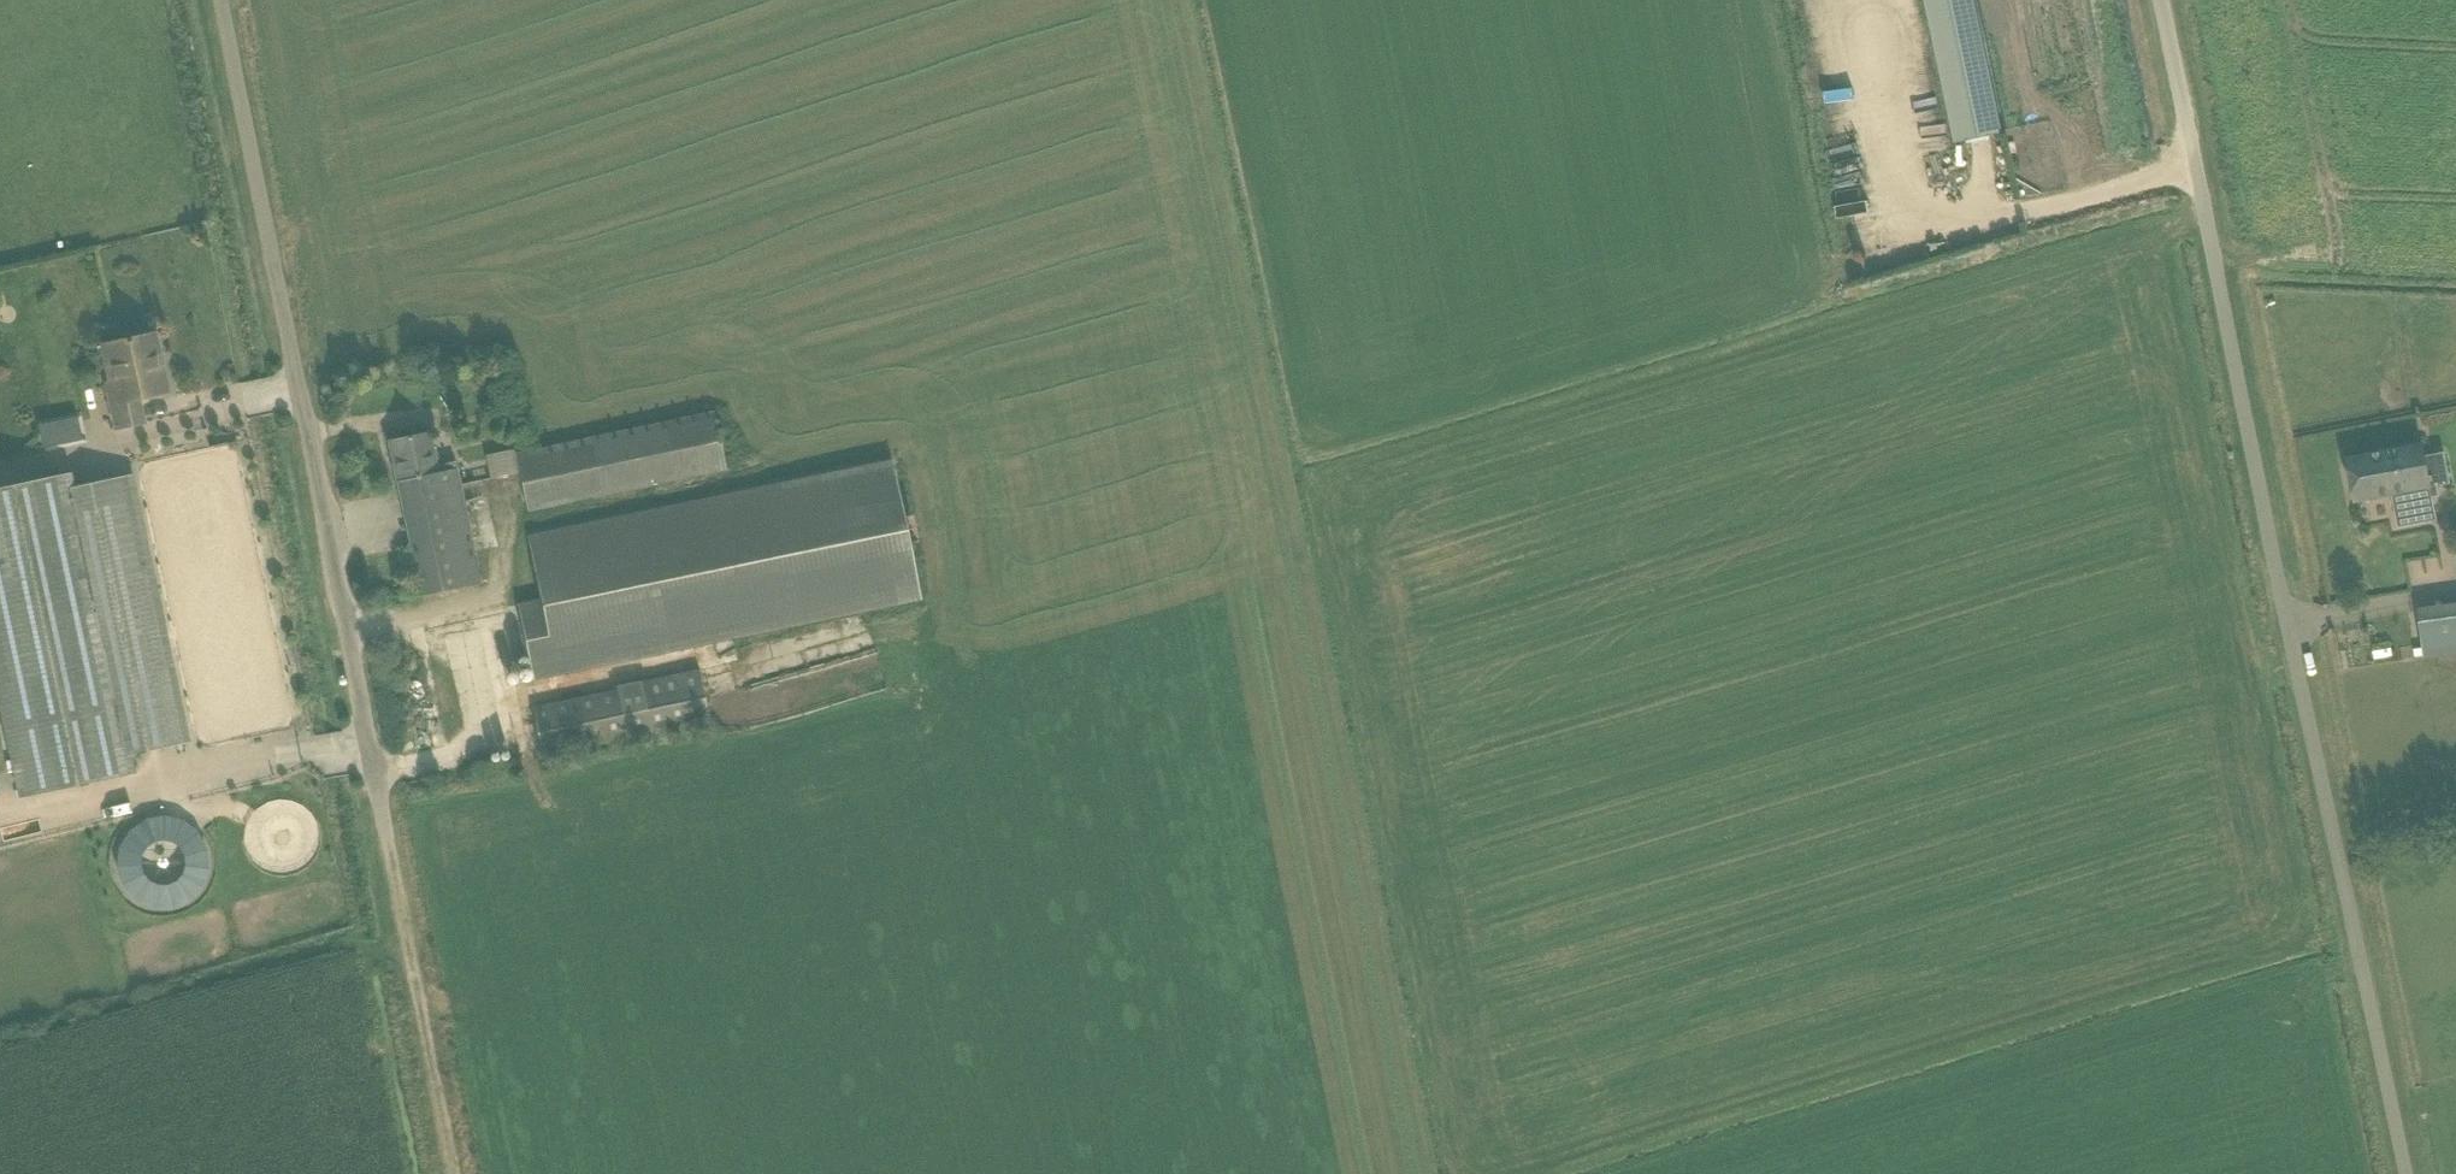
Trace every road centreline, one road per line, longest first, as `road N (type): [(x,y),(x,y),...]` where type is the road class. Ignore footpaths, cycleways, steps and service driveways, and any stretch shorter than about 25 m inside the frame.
road 1 (unclassified): [(2405,1173),(2152,0)]
road 2 (unclassified): [(389,884),(221,0)]
road 3 (track): [(389,884),(448,1173)]

